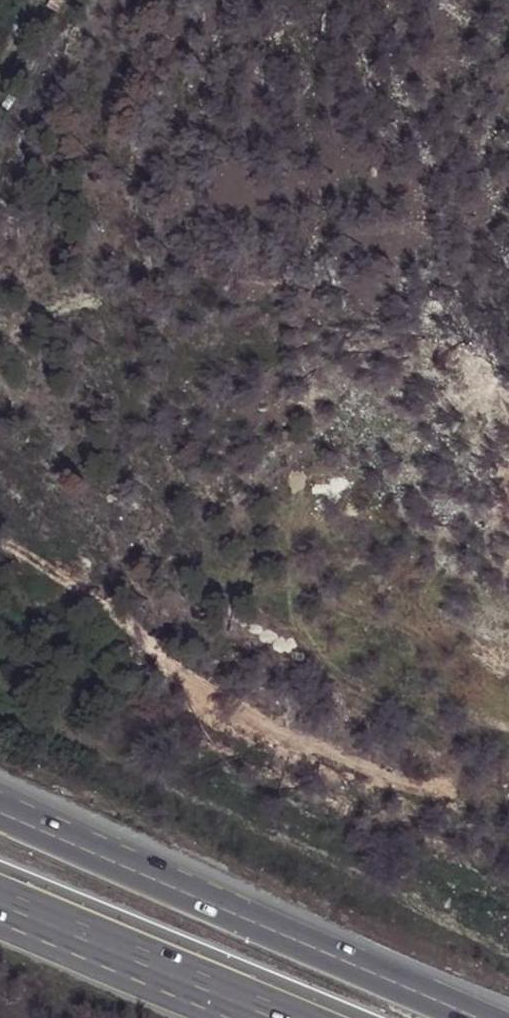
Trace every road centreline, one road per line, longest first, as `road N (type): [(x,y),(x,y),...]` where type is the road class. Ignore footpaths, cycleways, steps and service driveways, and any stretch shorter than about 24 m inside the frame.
road 1 (track): [(508,955),(96,748),(0,680)]
road 2 (motorway): [(480,1015),(0,793)]
road 3 (motorway): [(480,1015),(0,813)]
road 4 (motorway): [(0,903),(280,1017)]

